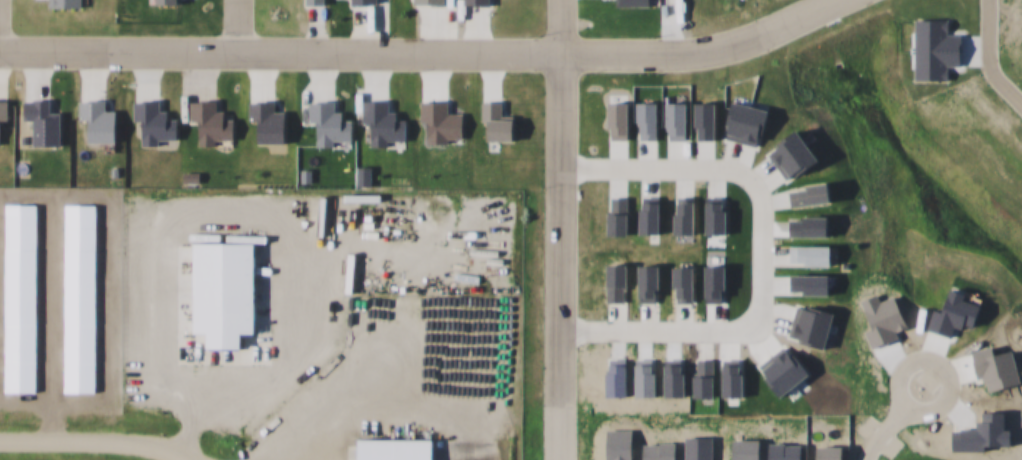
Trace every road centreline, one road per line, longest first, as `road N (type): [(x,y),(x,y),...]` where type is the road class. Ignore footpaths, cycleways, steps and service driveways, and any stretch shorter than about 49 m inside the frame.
road 1 (residential): [(0,48),(681,48),(814,0)]
road 2 (residential): [(549,162),(720,164),(739,174),(752,195),(753,303),(726,327),(547,327)]
road 3 (residential): [(551,0),(546,404)]
road 4 (residential): [(0,439),(140,440),(192,459)]

